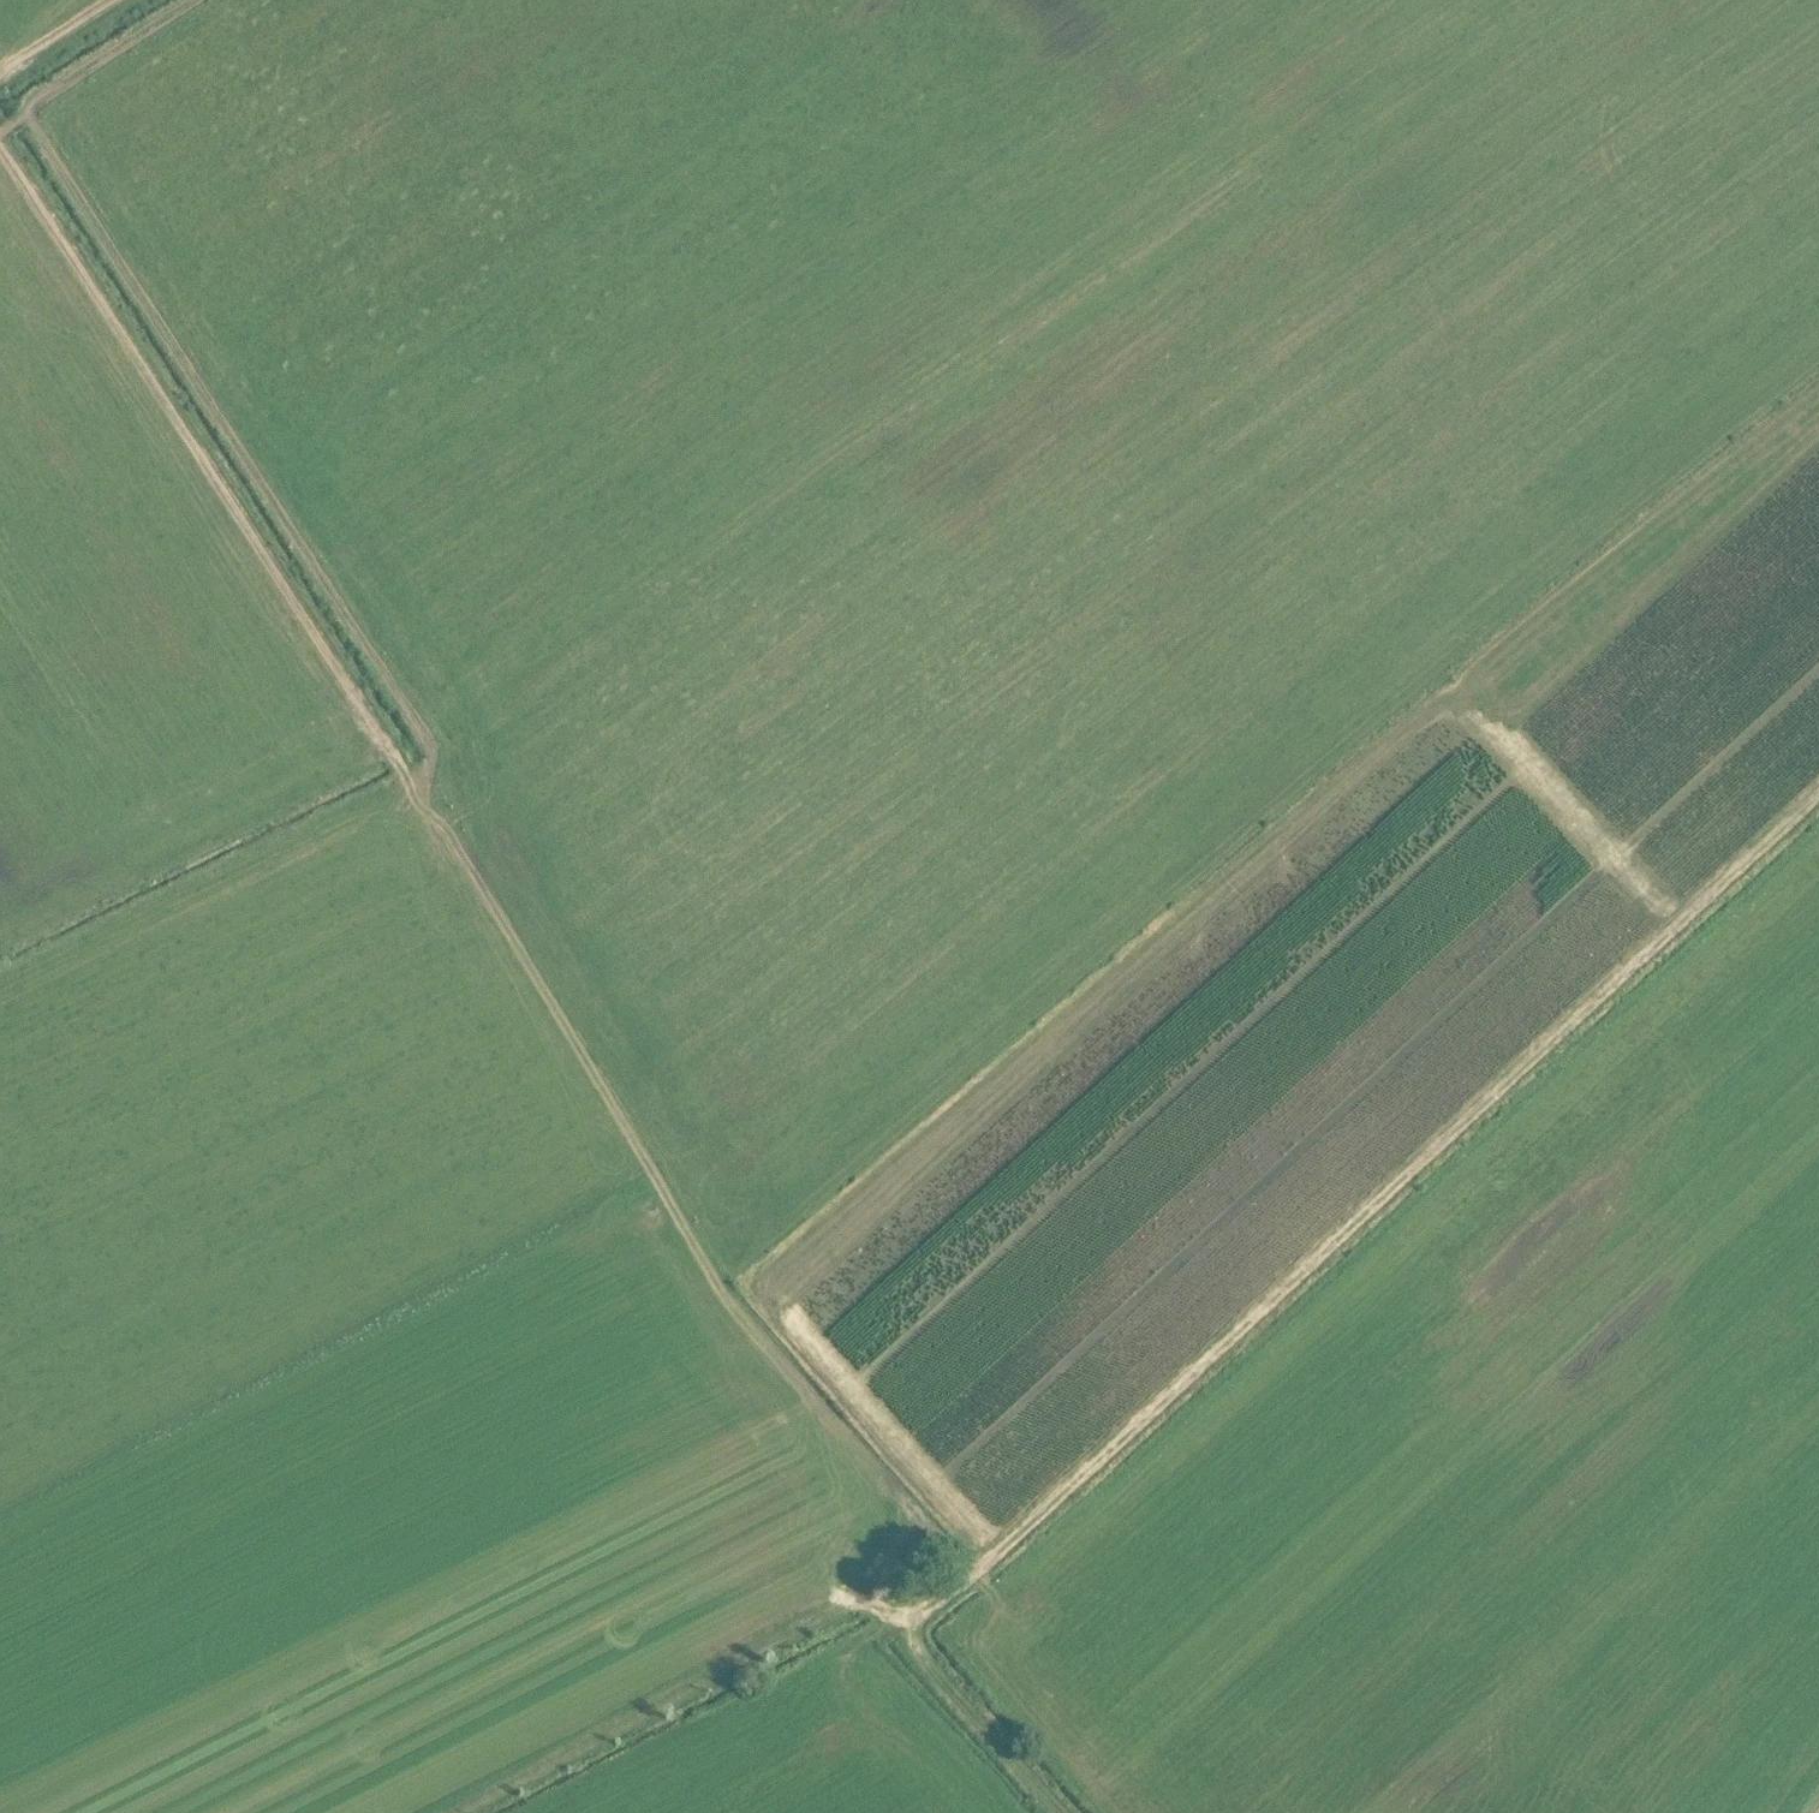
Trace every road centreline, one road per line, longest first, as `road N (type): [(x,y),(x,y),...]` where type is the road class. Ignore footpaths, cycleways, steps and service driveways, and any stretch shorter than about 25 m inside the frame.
road 1 (track): [(883,1622),(911,1617),(1818,794)]
road 2 (track): [(1070,1812),(883,1622)]

